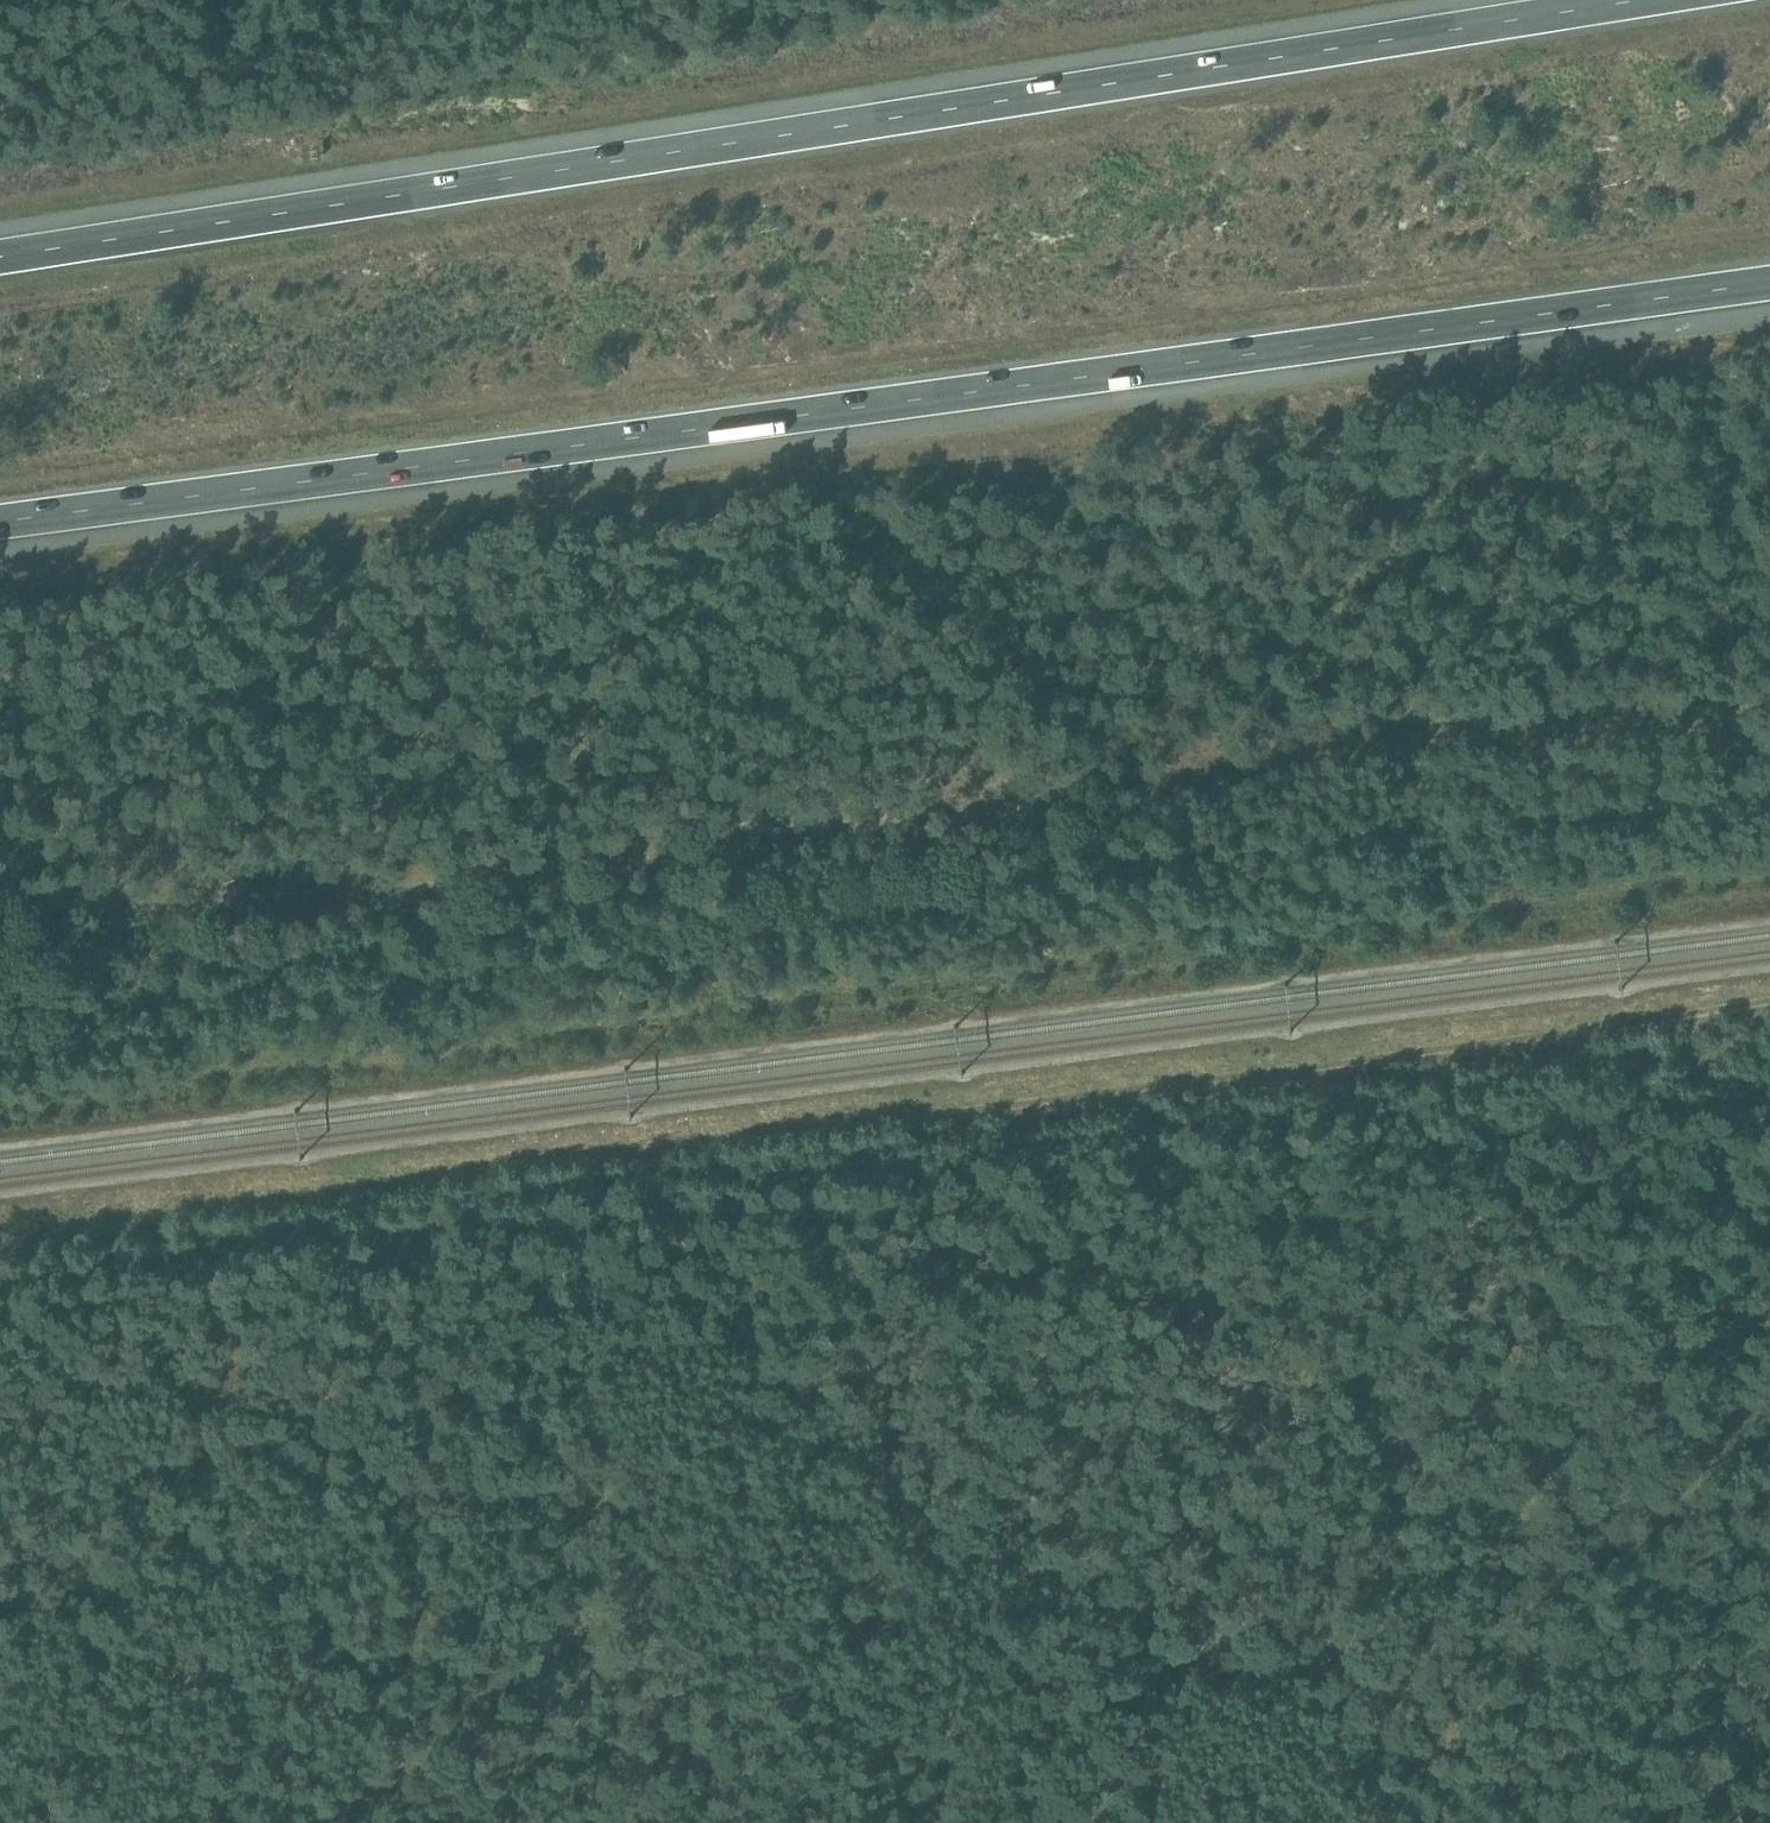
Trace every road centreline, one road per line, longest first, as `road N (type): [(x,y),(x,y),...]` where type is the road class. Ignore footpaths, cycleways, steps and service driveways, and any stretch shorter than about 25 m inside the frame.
road 1 (motorway): [(0,521),(1769,285)]
road 2 (track): [(1769,1010),(0,1240)]
road 3 (track): [(0,1281),(401,1237),(689,1228),(742,1238),(972,1222),(1769,1115)]
road 4 (motorway): [(1631,0),(0,257)]

